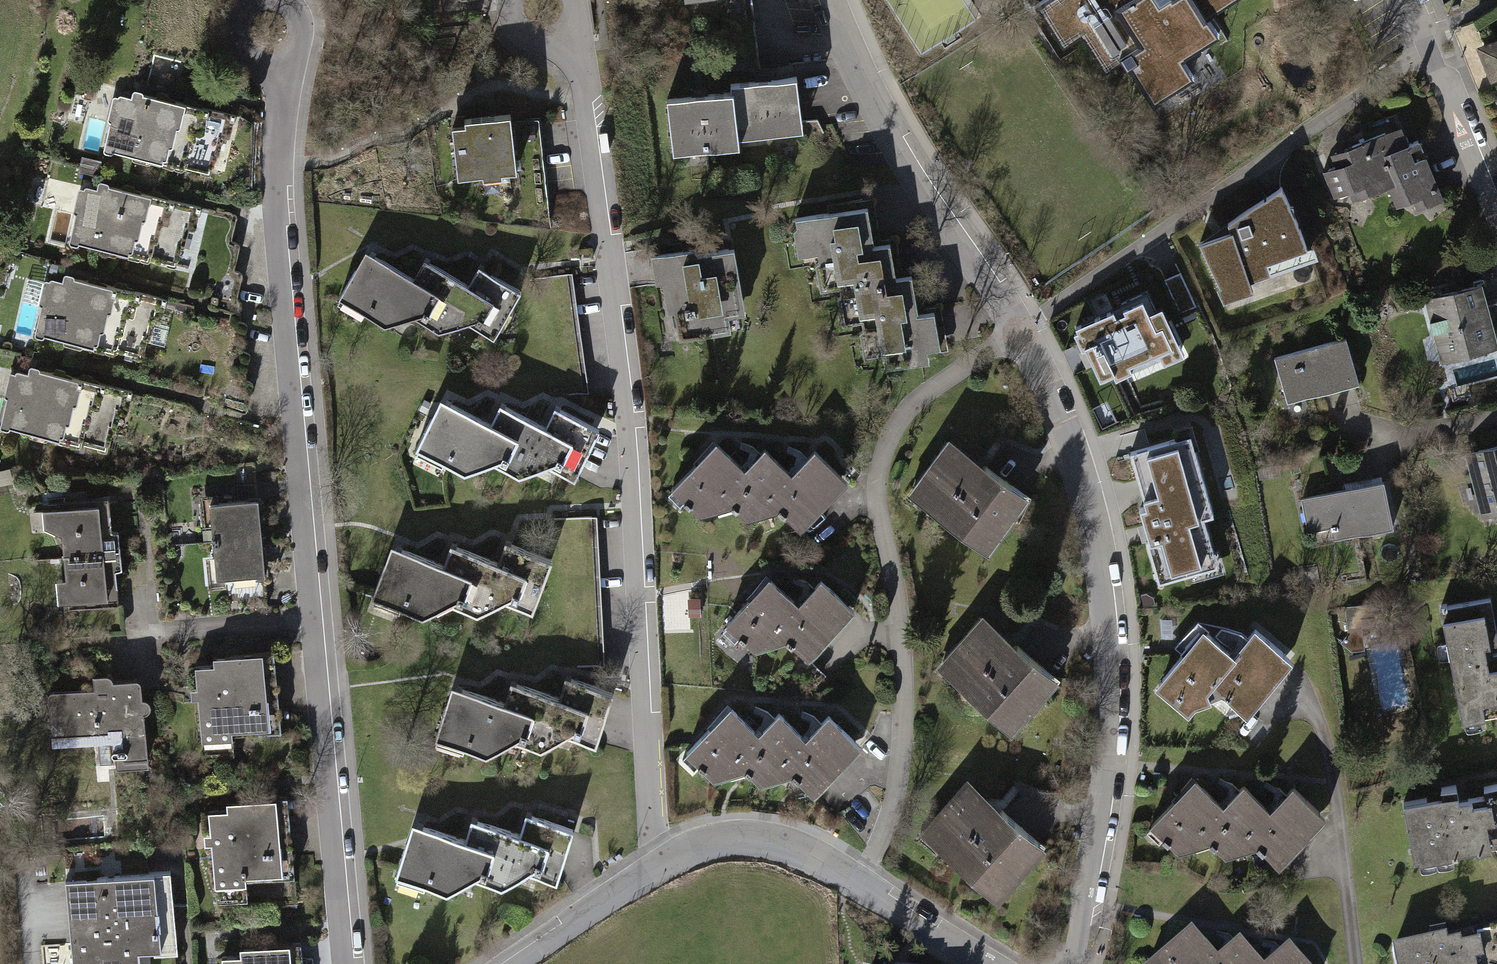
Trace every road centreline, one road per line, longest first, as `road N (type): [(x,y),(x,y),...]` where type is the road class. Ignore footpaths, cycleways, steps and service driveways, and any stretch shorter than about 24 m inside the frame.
road 1 (residential): [(348,963),(276,225),(283,92),(269,29)]
road 2 (residential): [(664,857),(653,838),(627,433),(582,102),(566,35)]
road 3 (residential): [(1076,963),(1104,764),(1103,609),(1073,458),(1018,332)]
road 4 (residential): [(858,879),(891,818),(903,742),(904,664),(880,469),(908,411),(1018,332)]
road 5 (residential): [(1018,332),(898,155),(834,0)]
road 6 (residential): [(1496,209),(1421,0)]
road 7 (residential): [(664,857),(722,836),(761,836),(805,849),(858,879)]
road 8 (residential): [(508,963),(664,857)]
road 9 (residential): [(858,879),(996,963)]

